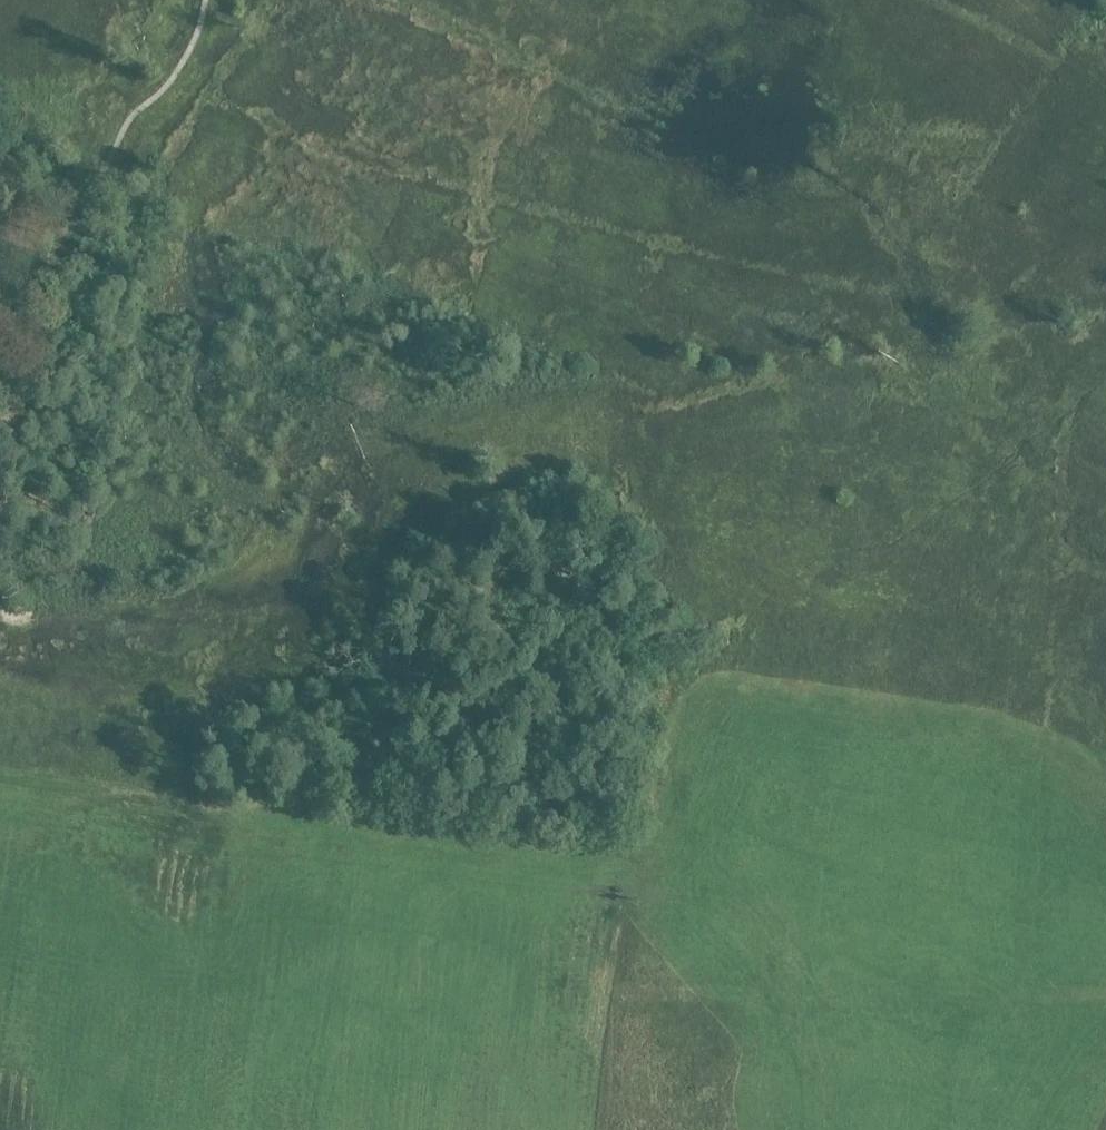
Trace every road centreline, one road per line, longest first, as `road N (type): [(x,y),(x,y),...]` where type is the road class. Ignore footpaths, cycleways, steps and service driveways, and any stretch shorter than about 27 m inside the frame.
road 1 (track): [(93,189),(0,339)]

